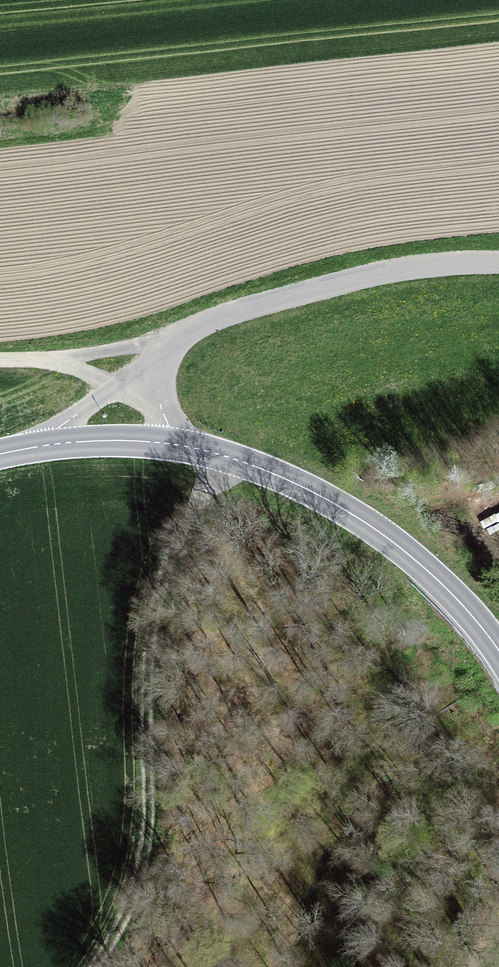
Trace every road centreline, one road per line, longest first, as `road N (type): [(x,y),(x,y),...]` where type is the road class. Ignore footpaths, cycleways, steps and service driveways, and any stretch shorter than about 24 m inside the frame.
road 1 (track): [(89,966),(124,913),(151,807),(160,600),(188,519),(224,456)]
road 2 (secondary): [(498,652),(449,590),(364,520),(304,486),(177,445)]
road 3 (unclassified): [(160,350),(202,322),(333,283),(498,264)]
road 4 (track): [(0,359),(171,341)]
road 5 (unclassified): [(32,448),(160,350)]
road 6 (secondary): [(177,445),(32,448)]

